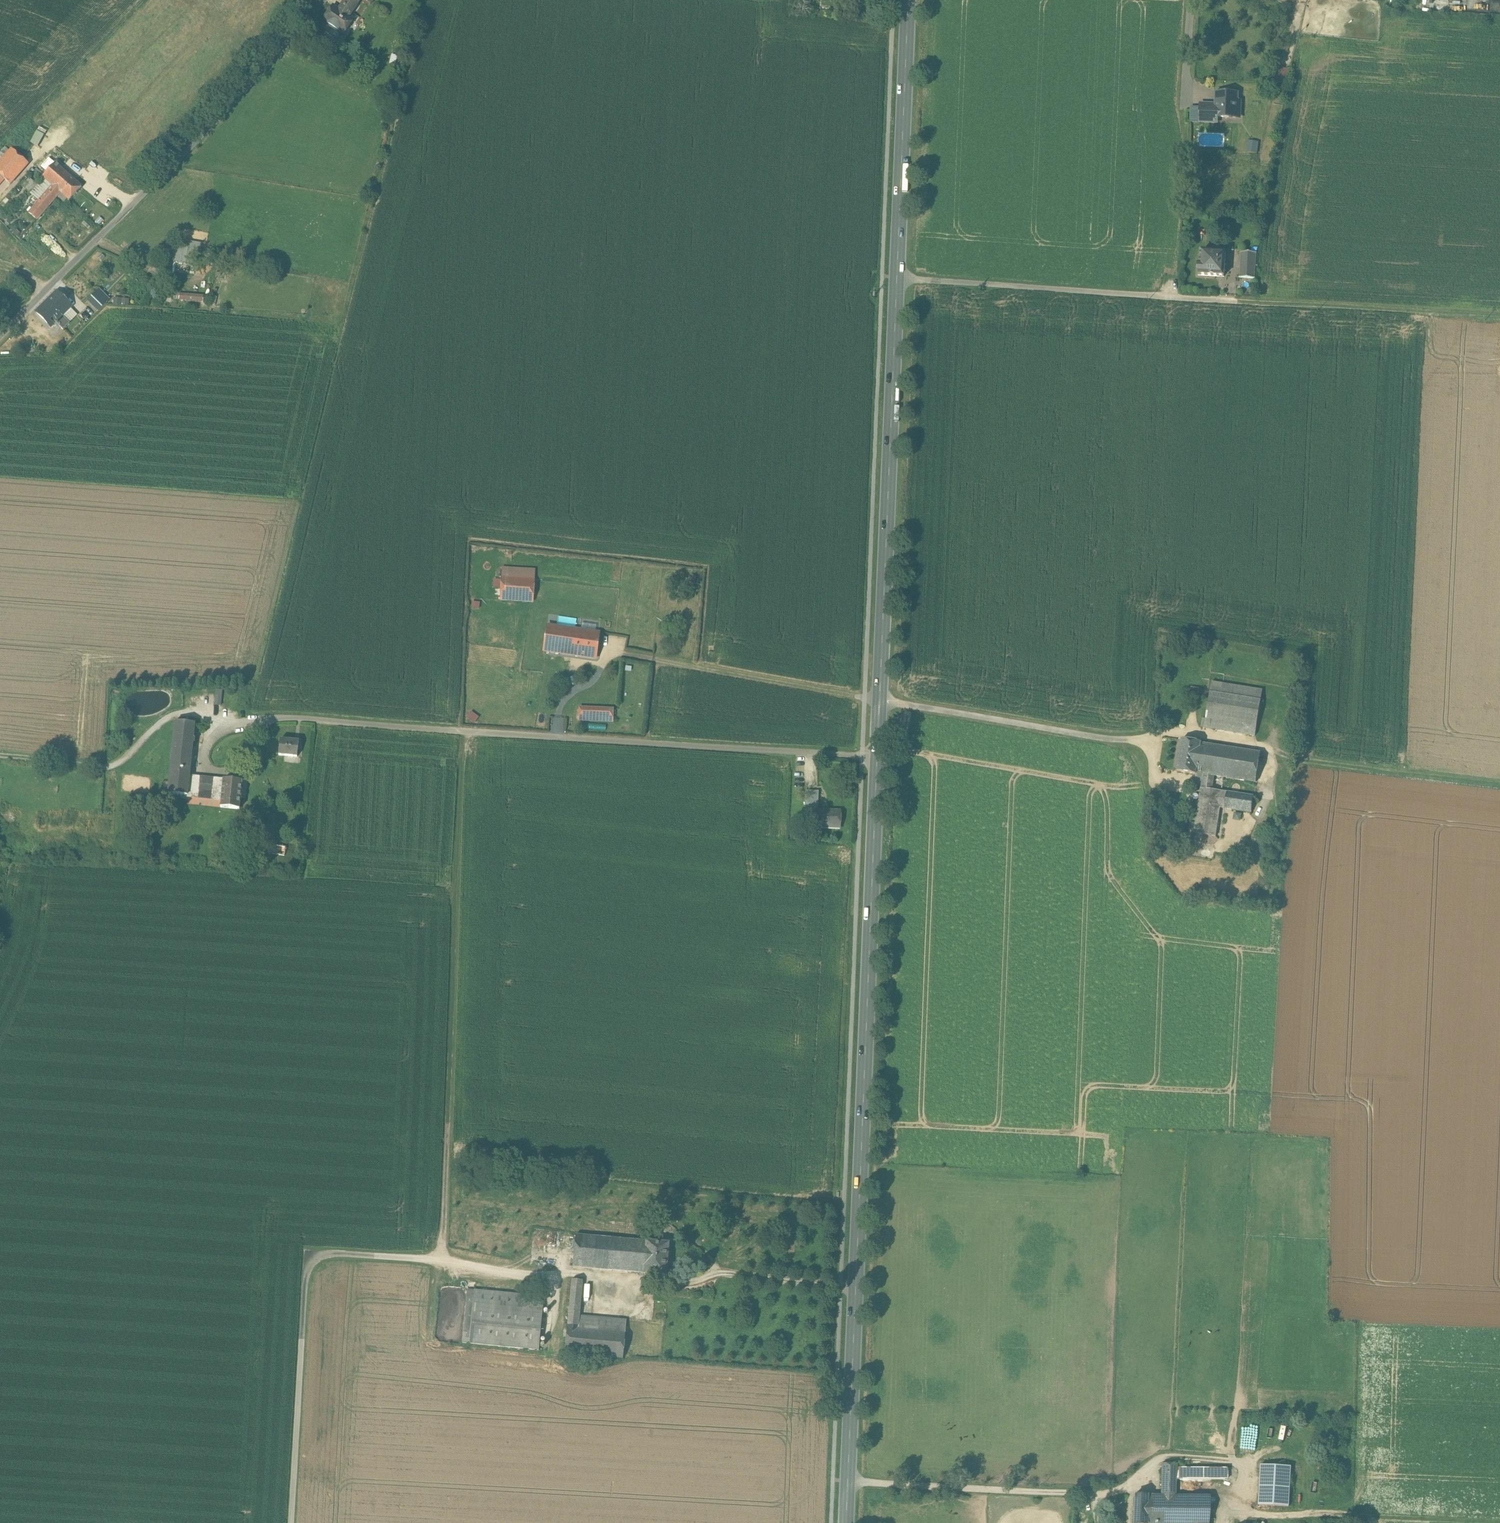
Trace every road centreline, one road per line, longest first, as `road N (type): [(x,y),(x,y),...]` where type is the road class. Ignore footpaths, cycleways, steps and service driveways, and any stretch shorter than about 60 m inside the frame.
road 1 (primary): [(845,1522),(909,0)]
road 2 (unclassified): [(0,340),(321,0)]
road 3 (track): [(294,1522),(310,1265),(336,1251),(435,1257)]
road 4 (track): [(613,653),(865,698)]

